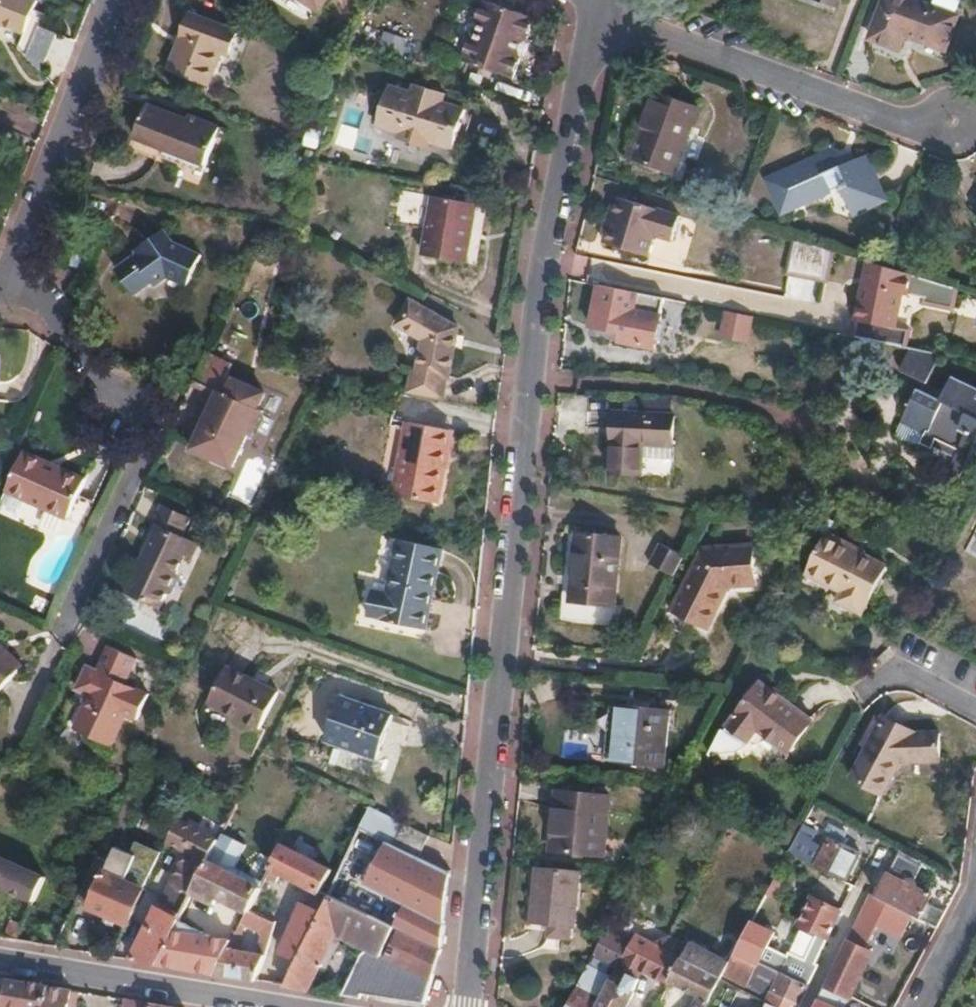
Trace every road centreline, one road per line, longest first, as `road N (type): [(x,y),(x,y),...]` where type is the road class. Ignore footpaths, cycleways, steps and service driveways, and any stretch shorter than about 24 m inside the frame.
road 1 (residential): [(595,4),(543,267),(469,1006)]
road 2 (residential): [(15,284),(140,423),(145,444),(68,620)]
road 3 (residential): [(953,122),(930,132),(641,32),(595,4)]
road 4 (residential): [(114,0),(15,284)]
road 5 (residential): [(292,1006),(0,957)]
road 6 (residential): [(881,852),(811,1006)]

